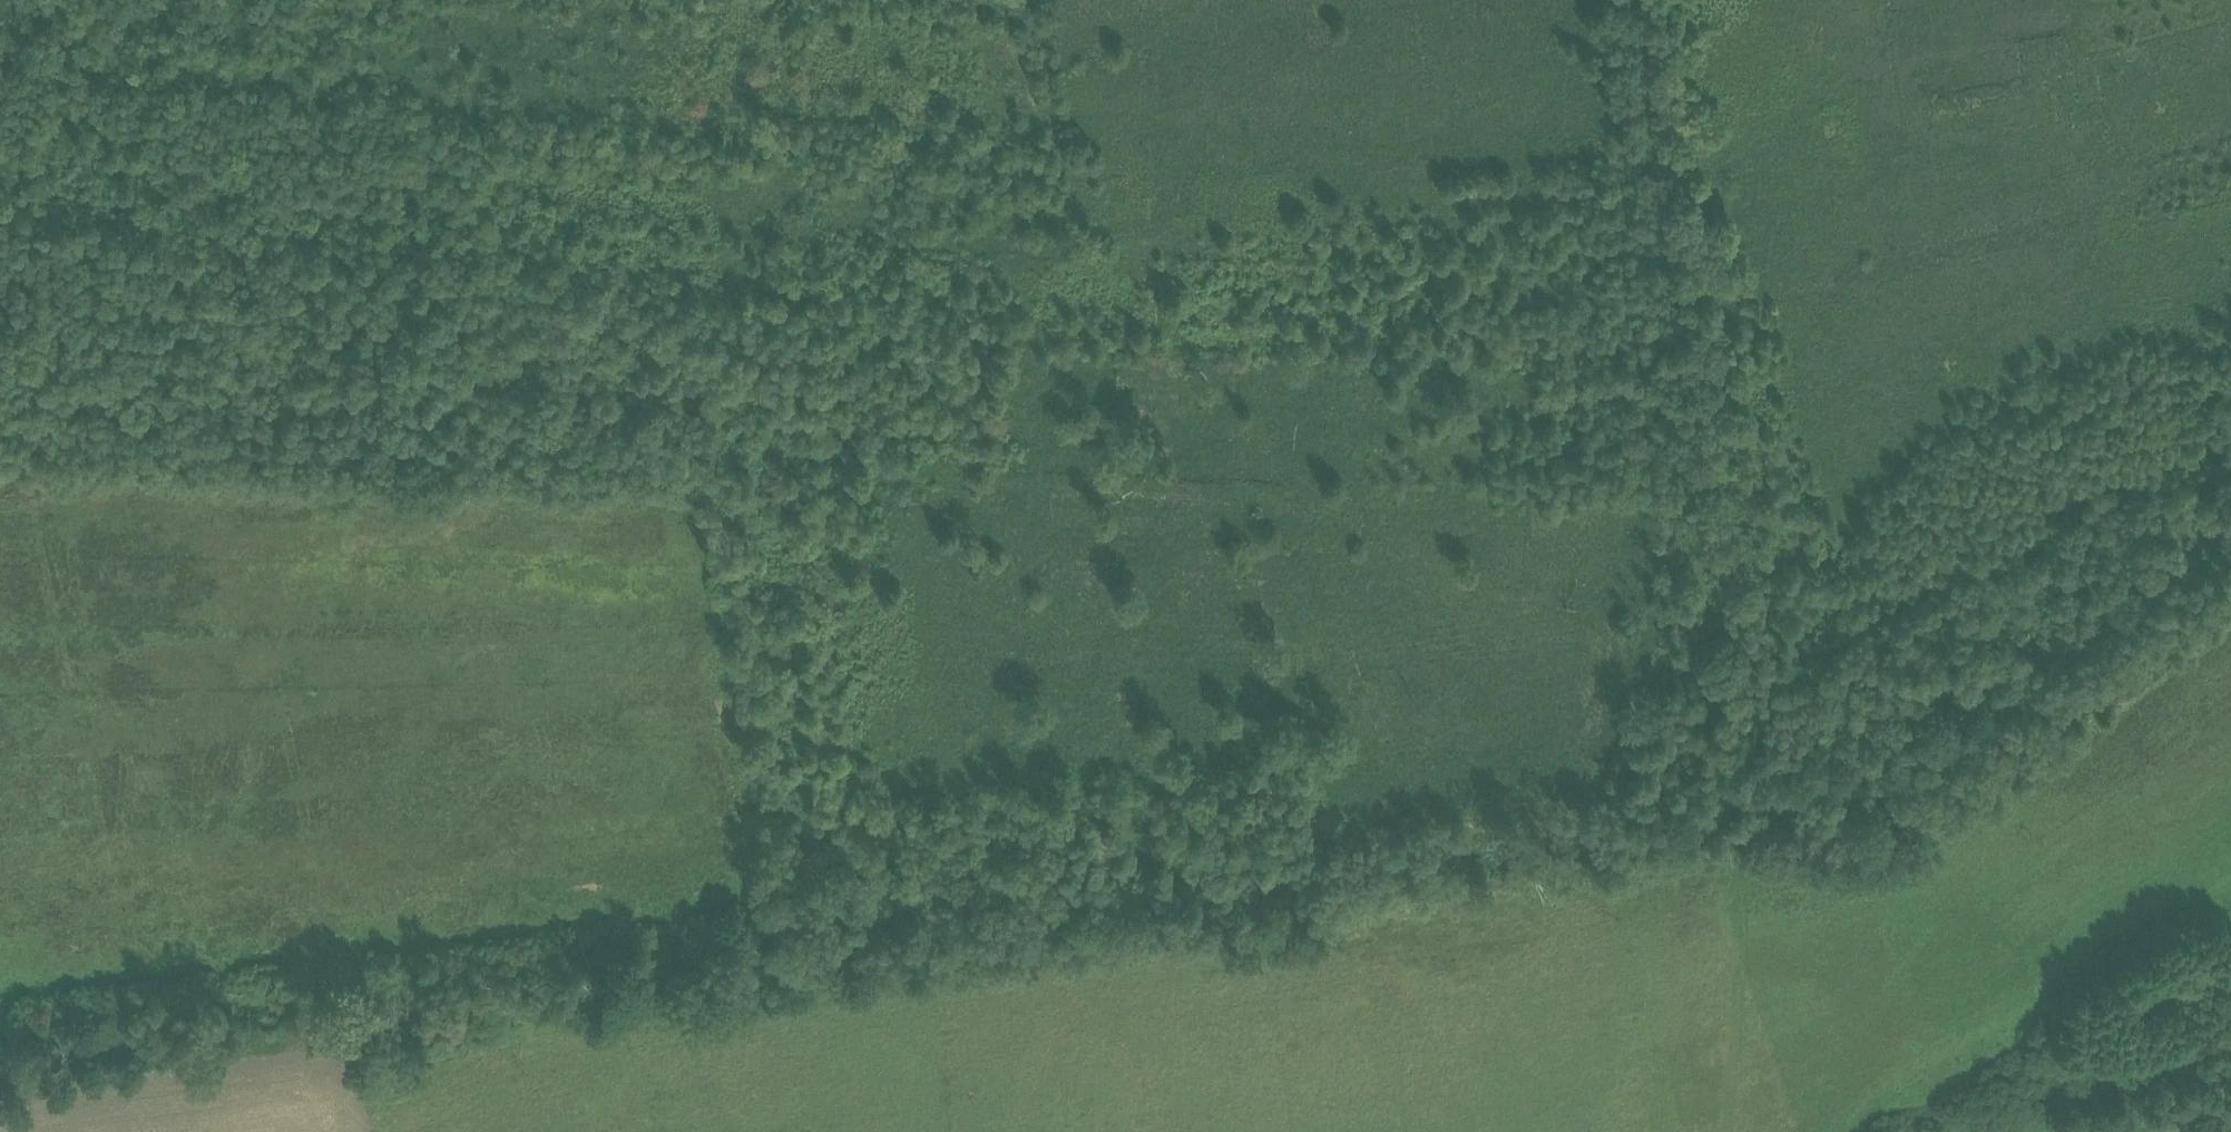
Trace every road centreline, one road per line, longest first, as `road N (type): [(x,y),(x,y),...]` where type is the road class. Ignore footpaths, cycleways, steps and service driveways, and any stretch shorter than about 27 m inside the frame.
road 1 (unclassified): [(2109,1131),(2230,1094)]

